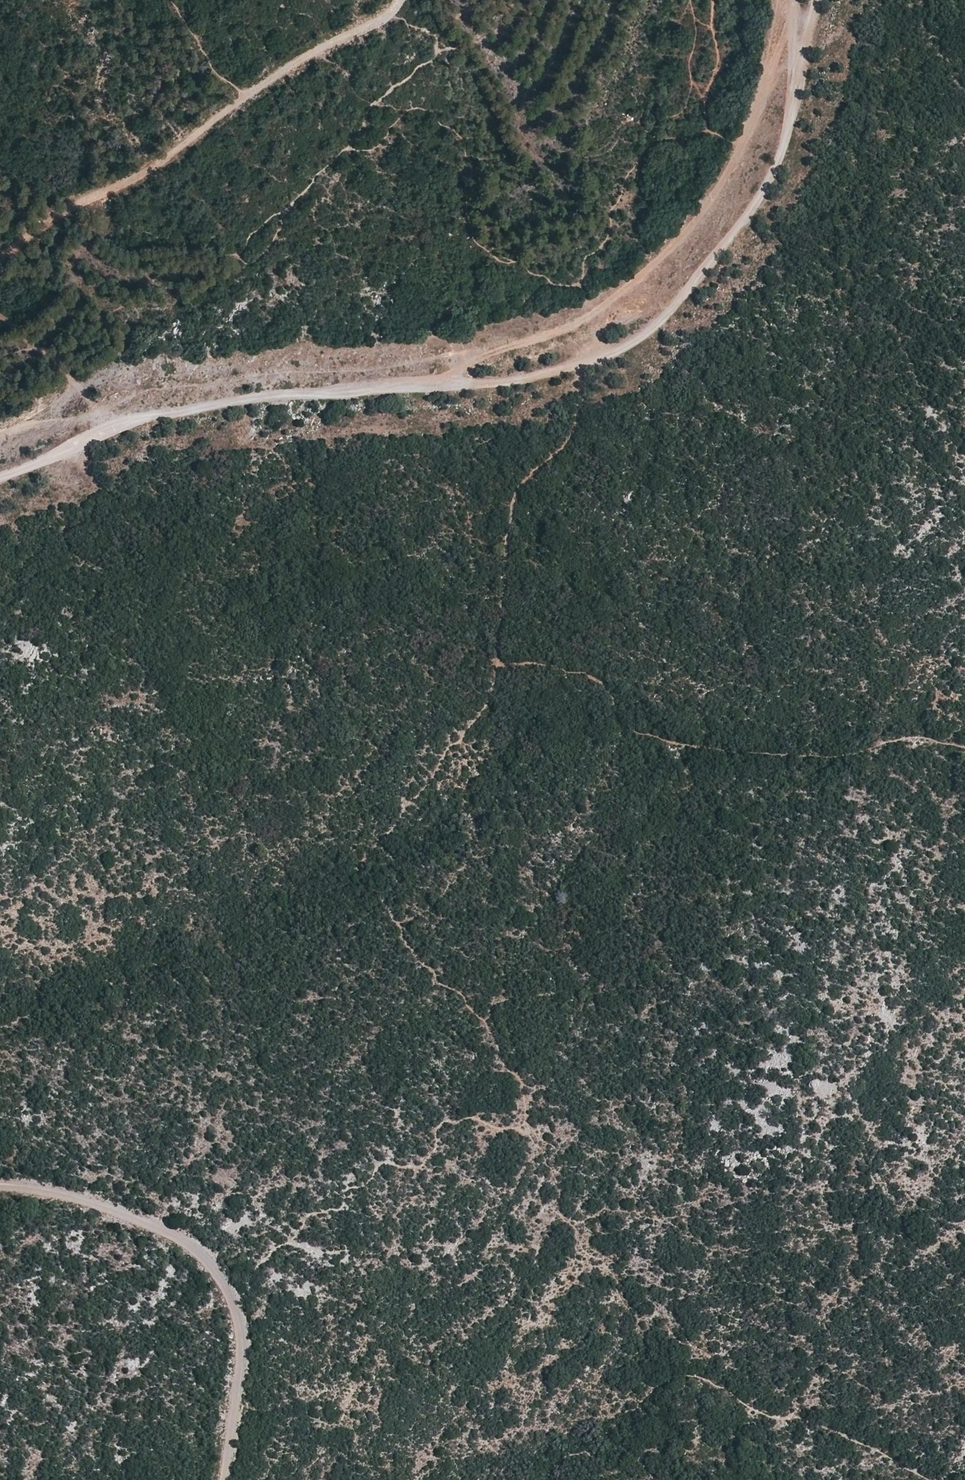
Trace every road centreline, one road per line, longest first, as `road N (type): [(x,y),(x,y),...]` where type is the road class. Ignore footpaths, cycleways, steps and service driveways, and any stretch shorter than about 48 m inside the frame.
road 1 (track): [(0,477),(123,427),(220,402),(517,381),(621,352),(656,327),(755,212),(797,104),(813,0)]
road 2 (track): [(223,1479),(243,1349),(225,1283),(171,1233),(82,1203),(0,1187)]

